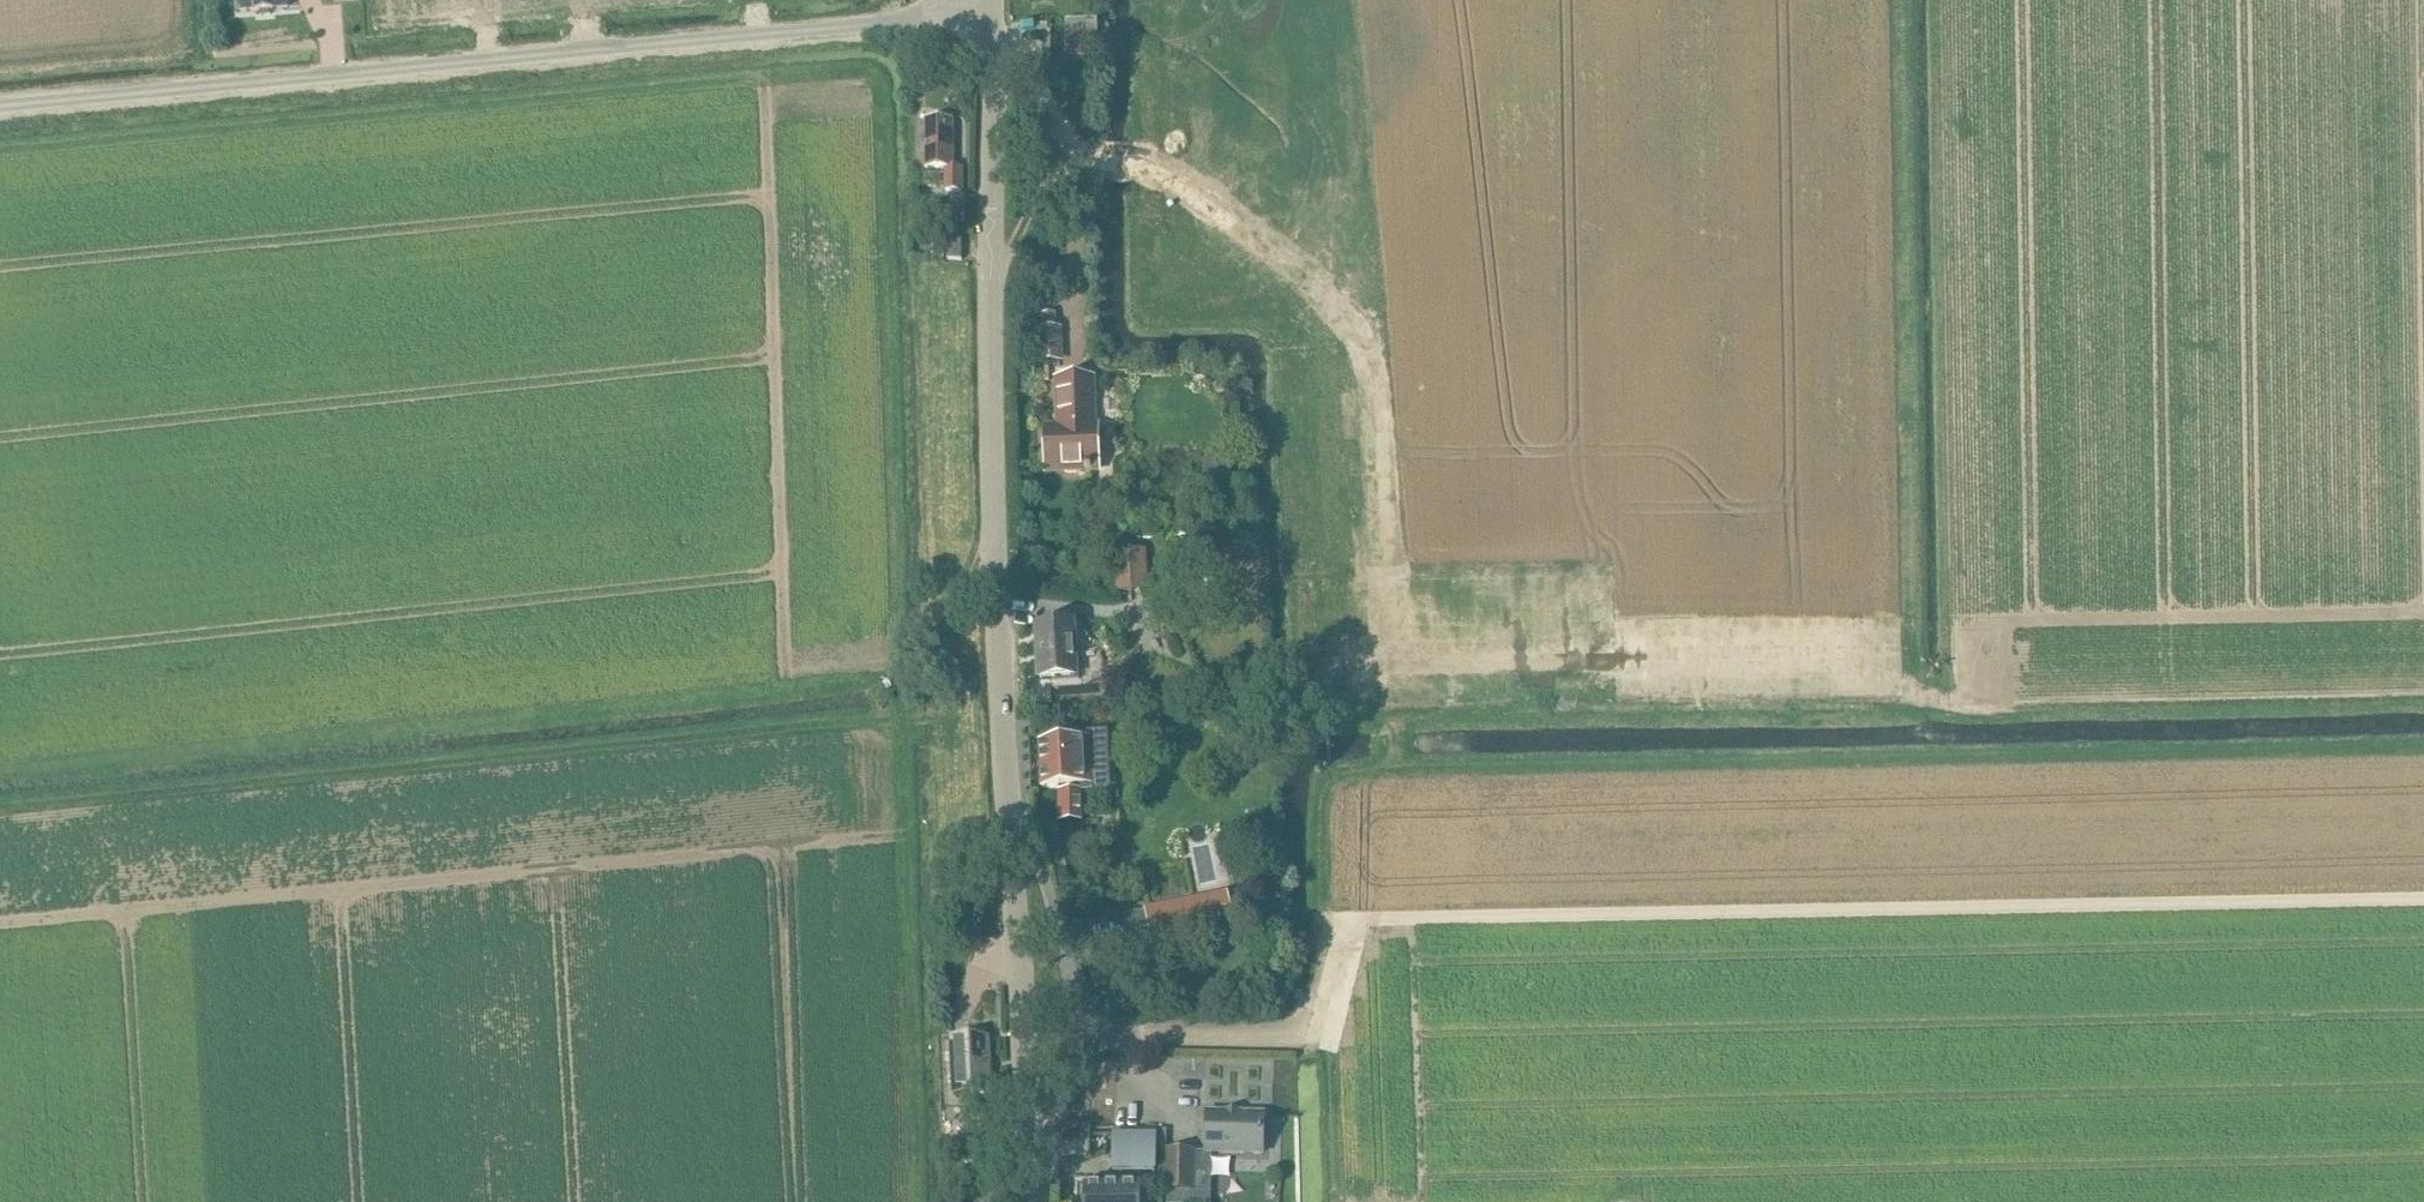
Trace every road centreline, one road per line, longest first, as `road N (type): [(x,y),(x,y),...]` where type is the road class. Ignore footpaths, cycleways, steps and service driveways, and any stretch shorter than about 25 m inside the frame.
road 1 (track): [(1315,1039),(1346,919),(2423,900)]
road 2 (tertiary): [(1031,1201),(992,486),(990,14)]
road 3 (unclassified): [(0,107),(990,14)]

